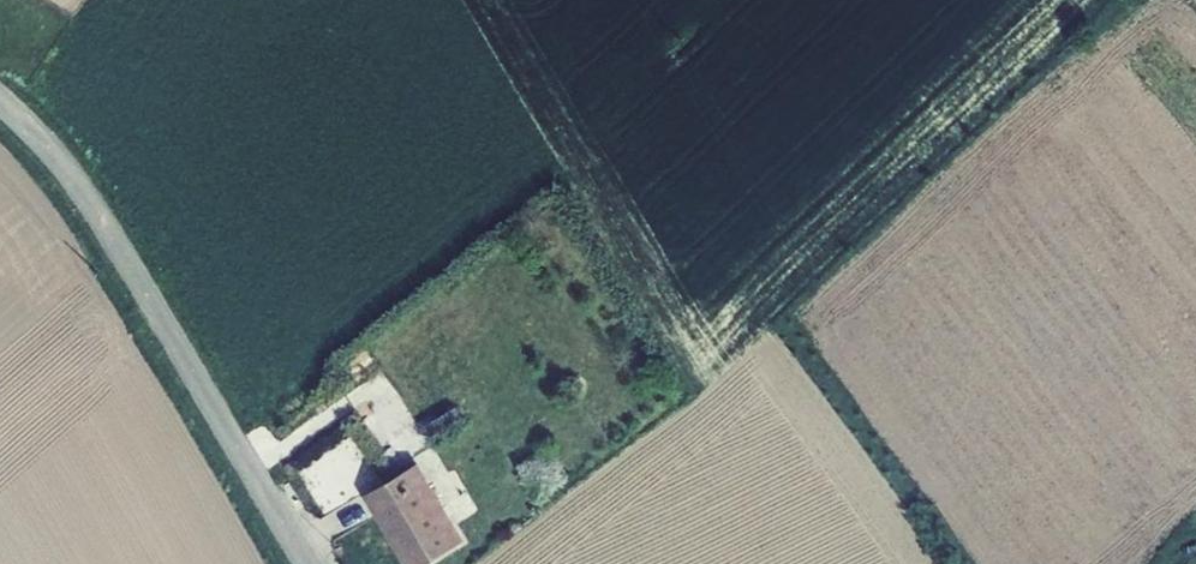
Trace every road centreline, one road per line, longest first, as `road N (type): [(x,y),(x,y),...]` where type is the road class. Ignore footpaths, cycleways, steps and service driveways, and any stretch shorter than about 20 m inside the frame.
road 1 (unclassified): [(0,100),(88,200),(304,563)]

